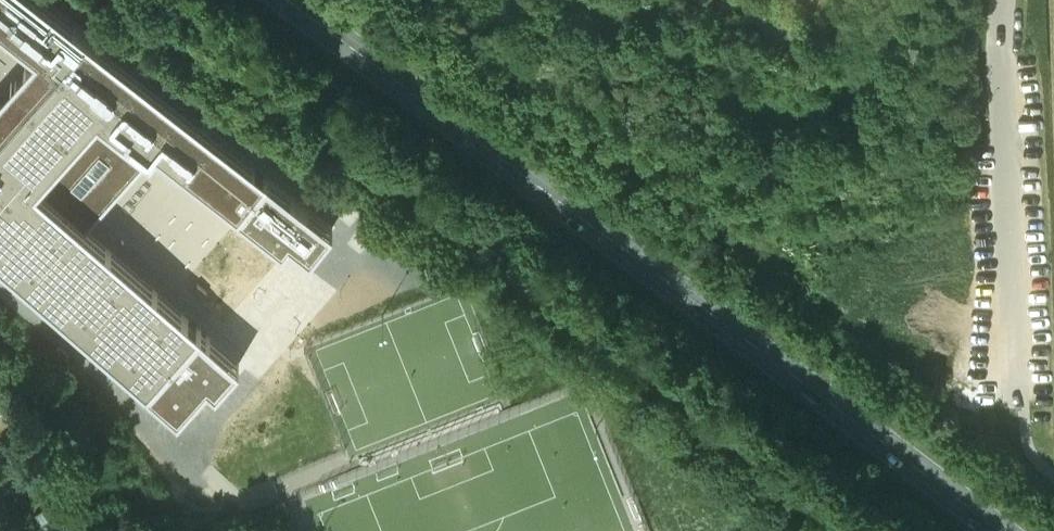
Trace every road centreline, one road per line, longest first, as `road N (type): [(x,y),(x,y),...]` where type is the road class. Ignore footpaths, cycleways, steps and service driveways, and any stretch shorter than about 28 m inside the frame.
road 1 (secondary): [(287,0),(985,530)]

